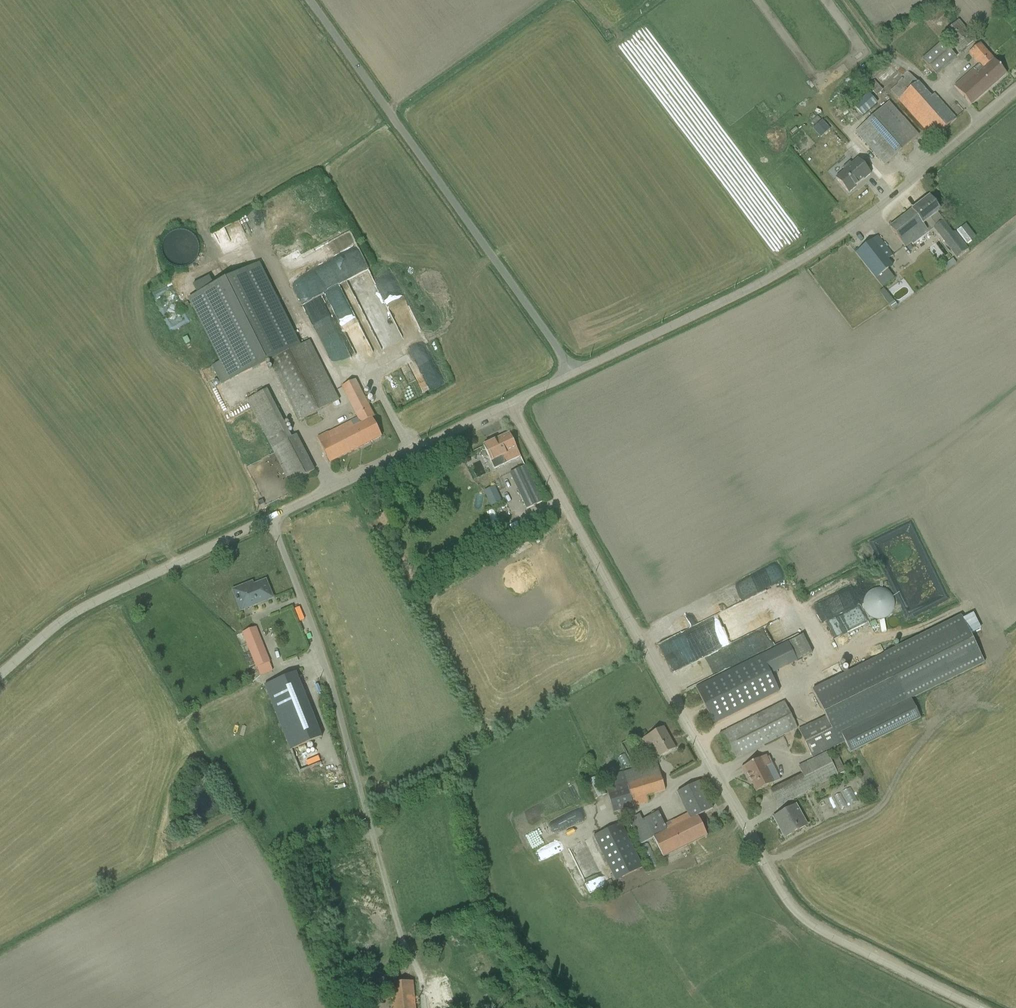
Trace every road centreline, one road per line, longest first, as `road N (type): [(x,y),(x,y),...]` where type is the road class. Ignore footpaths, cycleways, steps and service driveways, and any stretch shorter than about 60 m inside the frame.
road 1 (unclassified): [(975,1007),(795,913),(510,404)]
road 2 (unclassified): [(571,373),(844,242),(1015,88)]
road 3 (unclassified): [(571,373),(309,0)]
road 4 (unclassified): [(0,673),(84,605),(269,520)]
road 5 (unclassified): [(362,794),(269,520)]
road 6 (unclassified): [(269,520),(510,404)]

